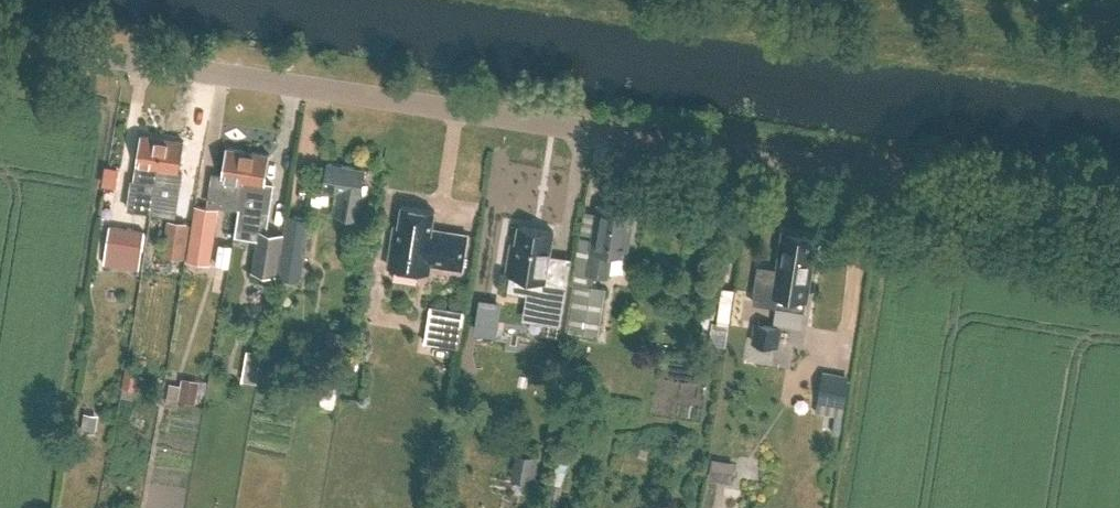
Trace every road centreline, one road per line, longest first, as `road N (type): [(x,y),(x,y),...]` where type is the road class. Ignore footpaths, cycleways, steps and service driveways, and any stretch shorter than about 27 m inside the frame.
road 1 (unclassified): [(1119,209),(0,40)]

